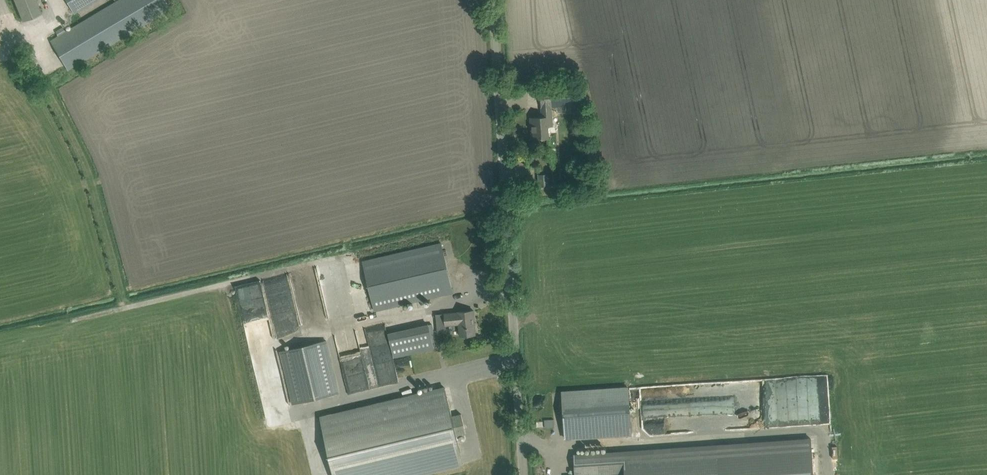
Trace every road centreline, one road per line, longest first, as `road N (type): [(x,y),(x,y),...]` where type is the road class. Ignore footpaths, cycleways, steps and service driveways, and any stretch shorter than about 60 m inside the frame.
road 1 (unclassified): [(523,474),(492,0)]

